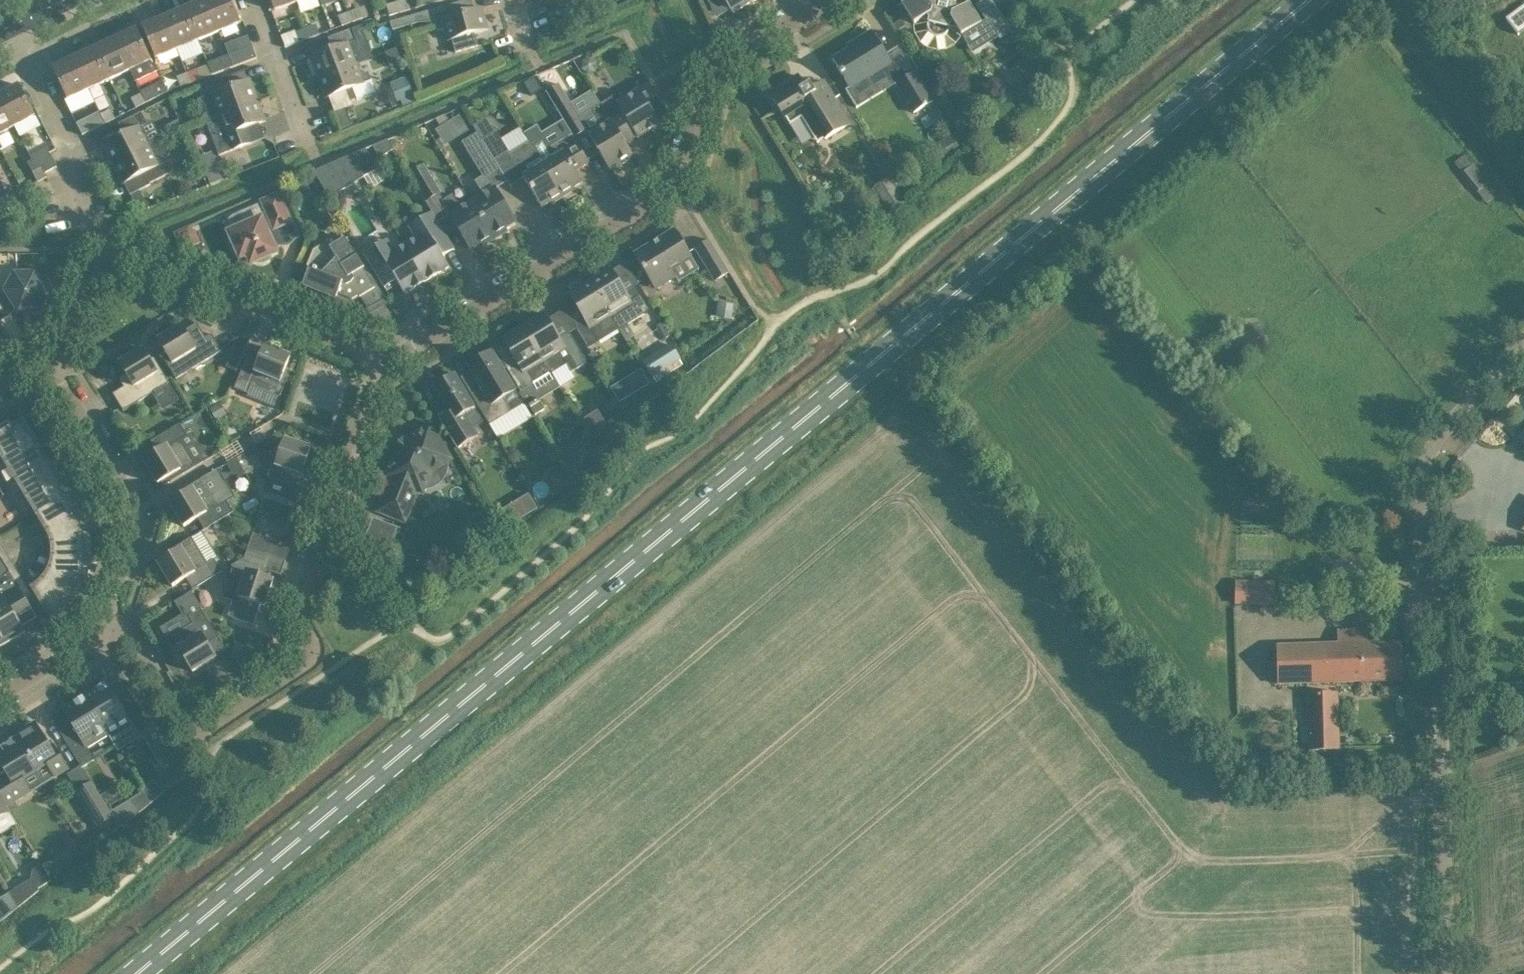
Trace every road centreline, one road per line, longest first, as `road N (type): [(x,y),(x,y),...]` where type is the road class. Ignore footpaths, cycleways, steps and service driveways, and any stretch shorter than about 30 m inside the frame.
road 1 (primary): [(136,973),(1310,0)]
road 2 (unclassified): [(1450,973),(1447,661),(1416,492),(1438,417),(1523,313)]
road 3 (residential): [(379,359),(410,356),(658,206),(678,183),(715,73),(831,0)]
road 4 (residential): [(112,618),(191,727),(215,725),(309,664),(314,647),(299,612),(379,359)]
road 5 (residential): [(379,359),(138,256),(115,256),(95,272),(51,358)]
road 6 (residential): [(51,358),(135,502),(138,530),(112,618)]
road 7 (residential): [(76,231),(73,150),(10,28)]
road 8 (residential): [(313,151),(254,0)]
road 9 (residential): [(0,698),(102,636),(112,618)]

